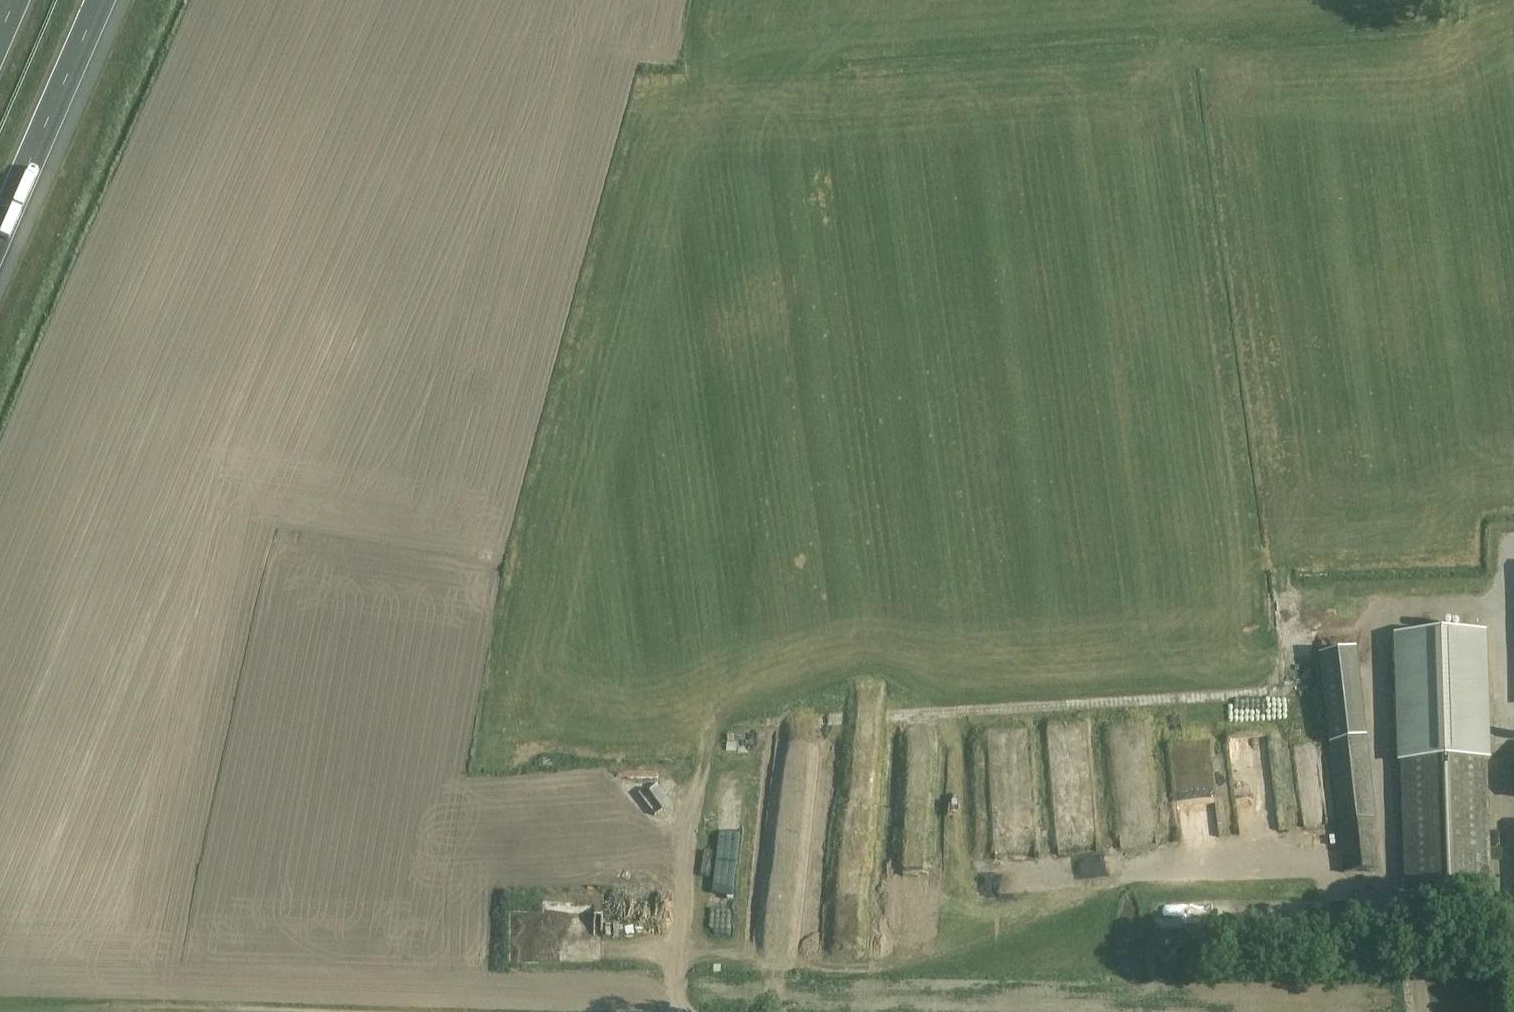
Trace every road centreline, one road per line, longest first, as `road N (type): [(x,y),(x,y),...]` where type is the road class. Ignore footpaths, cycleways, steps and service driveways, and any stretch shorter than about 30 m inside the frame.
road 1 (motorway): [(0,245),(105,0)]

